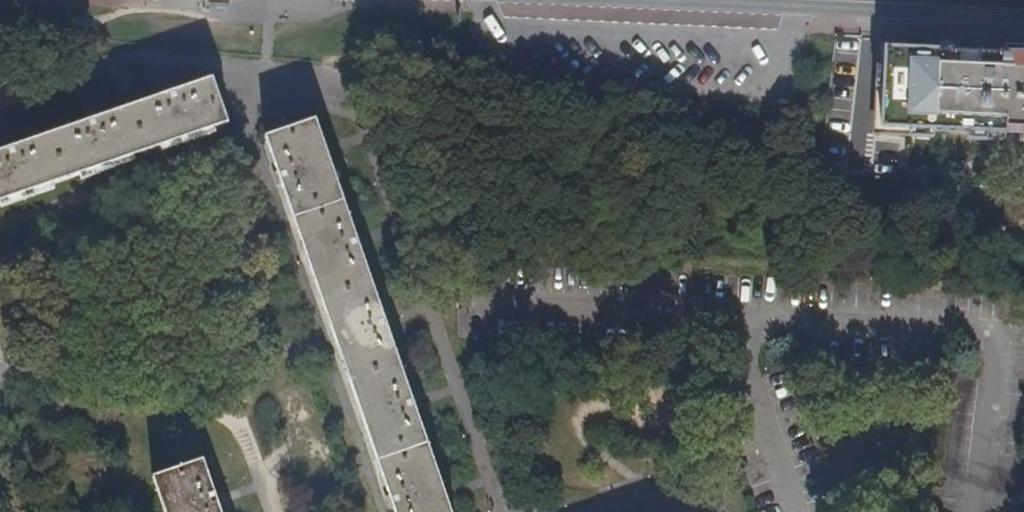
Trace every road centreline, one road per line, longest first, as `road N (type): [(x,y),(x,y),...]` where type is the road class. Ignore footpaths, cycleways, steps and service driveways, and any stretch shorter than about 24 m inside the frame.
road 1 (primary): [(833,0),(1023,11)]

